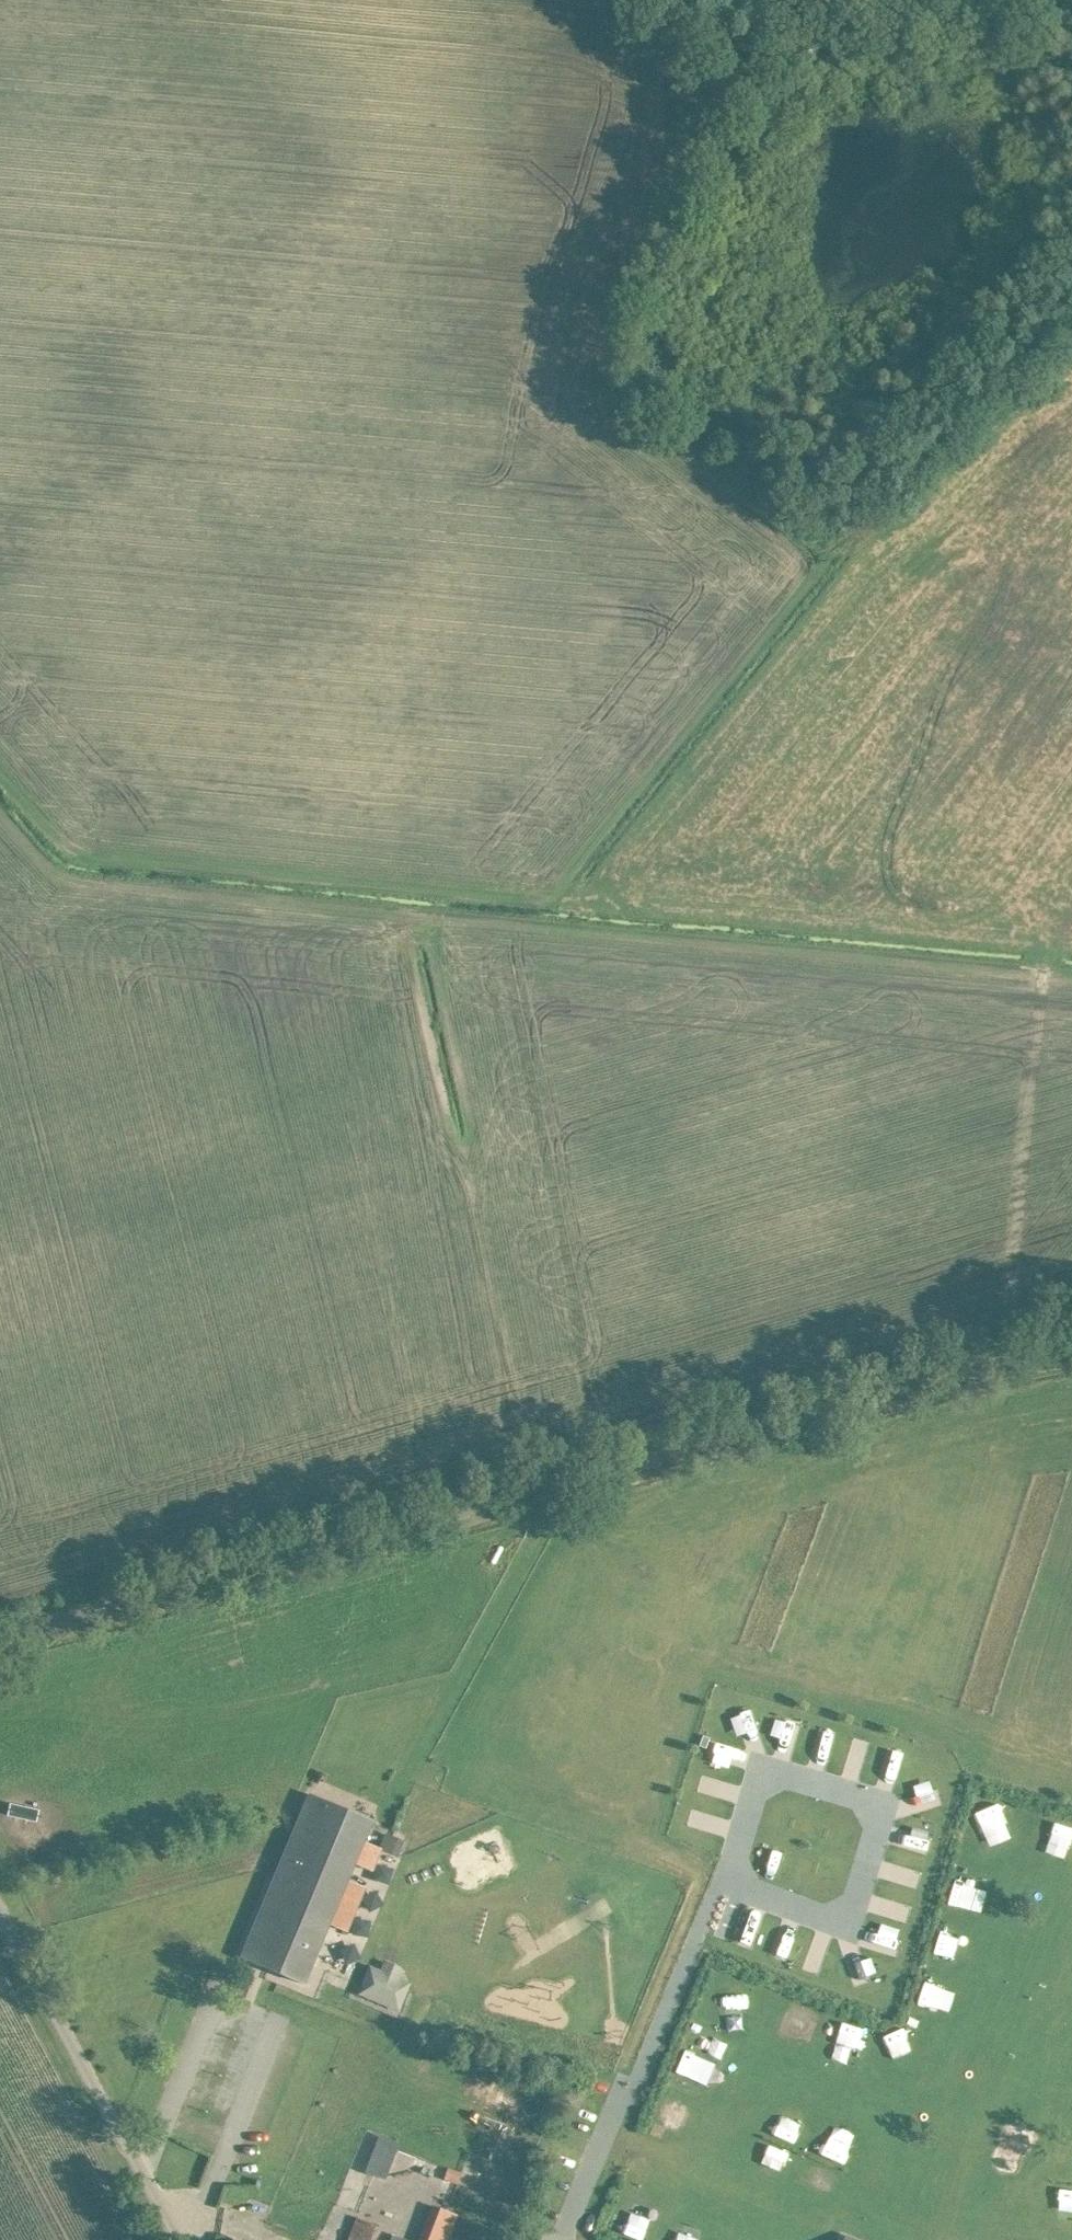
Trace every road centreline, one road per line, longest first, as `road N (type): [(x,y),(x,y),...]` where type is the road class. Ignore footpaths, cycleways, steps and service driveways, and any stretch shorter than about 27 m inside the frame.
road 1 (unclassified): [(0,1638),(1071,1350)]
road 2 (unclassified): [(180,2239),(0,1914)]

